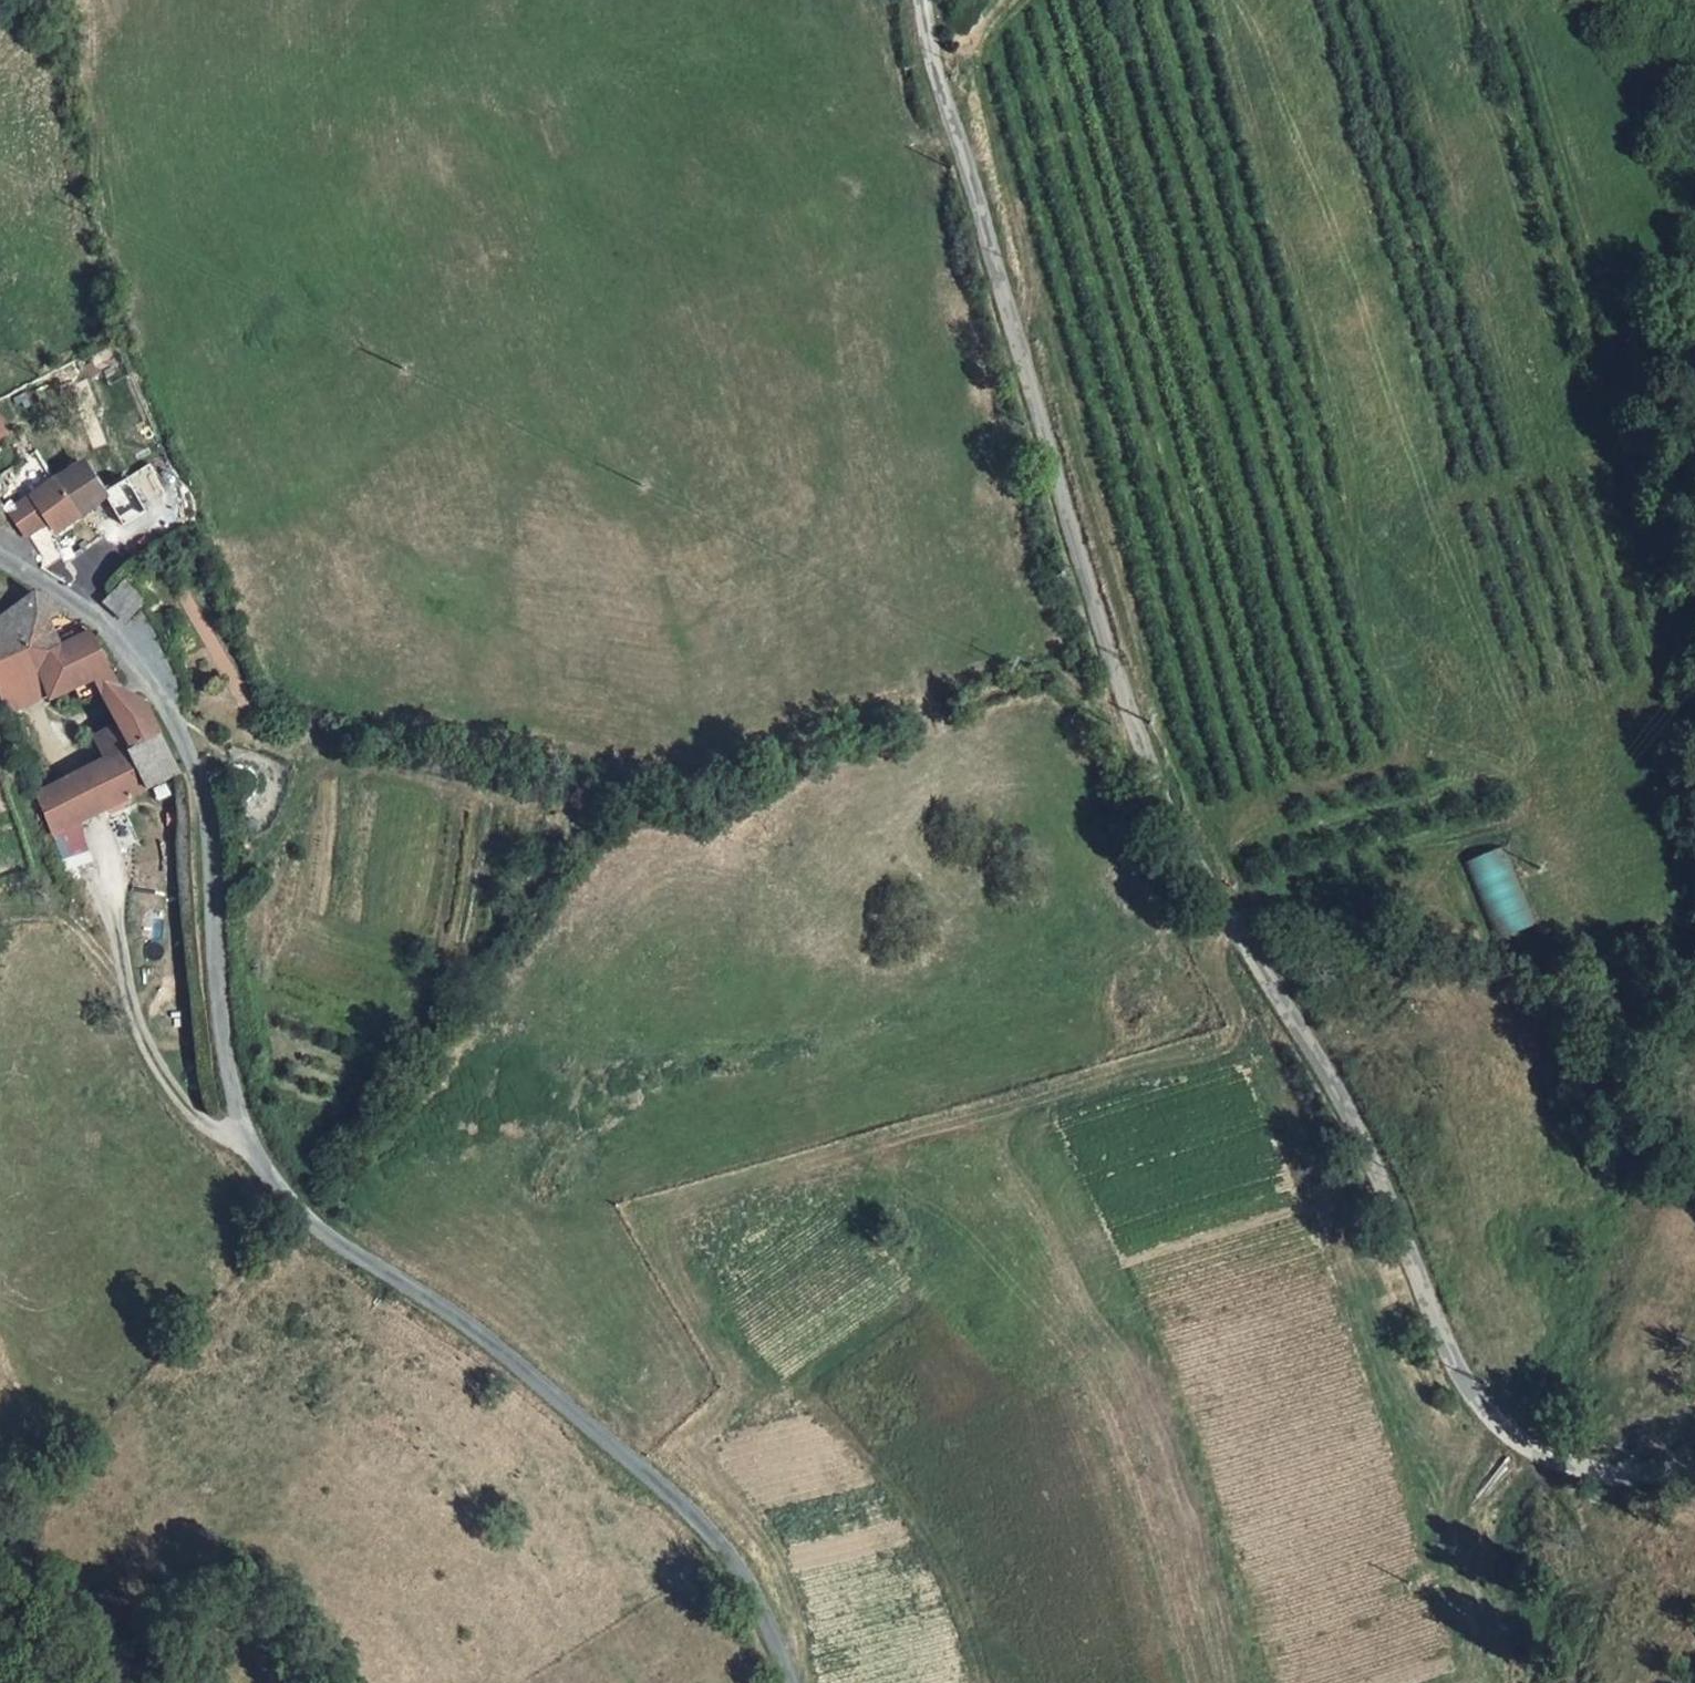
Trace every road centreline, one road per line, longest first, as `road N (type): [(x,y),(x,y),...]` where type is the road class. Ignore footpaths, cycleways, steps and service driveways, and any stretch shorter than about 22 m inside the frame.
road 1 (unclassified): [(918,0),(1107,648),(1179,816),(1354,1118),(1445,1343),(1482,1407),(1519,1444),(1625,1472),(1694,1469)]
road 2 (unclassified): [(789,1682),(734,1558),(620,1436),(311,1223),(248,1128),(216,1006),(217,870),(184,728),(130,647),(0,556)]

